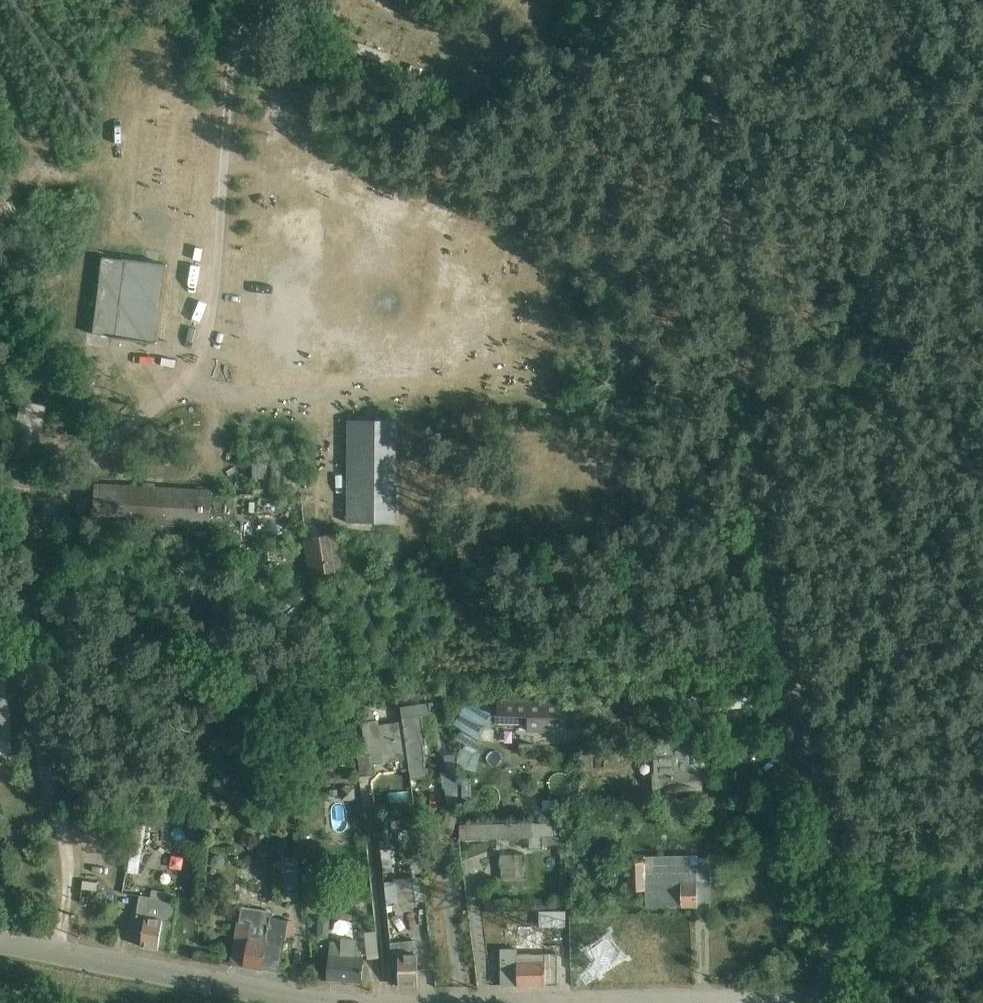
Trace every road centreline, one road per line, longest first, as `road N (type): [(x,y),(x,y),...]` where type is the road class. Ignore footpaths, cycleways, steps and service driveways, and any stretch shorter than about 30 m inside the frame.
road 1 (track): [(832,855),(830,825),(764,599),(734,296)]
road 2 (unclassified): [(331,1002),(0,953)]
road 3 (track): [(734,296),(982,108)]
road 4 (track): [(702,0),(734,296)]
road 5 (unclassified): [(814,999),(661,1002)]
road 6 (track): [(819,1002),(832,968),(832,855)]

